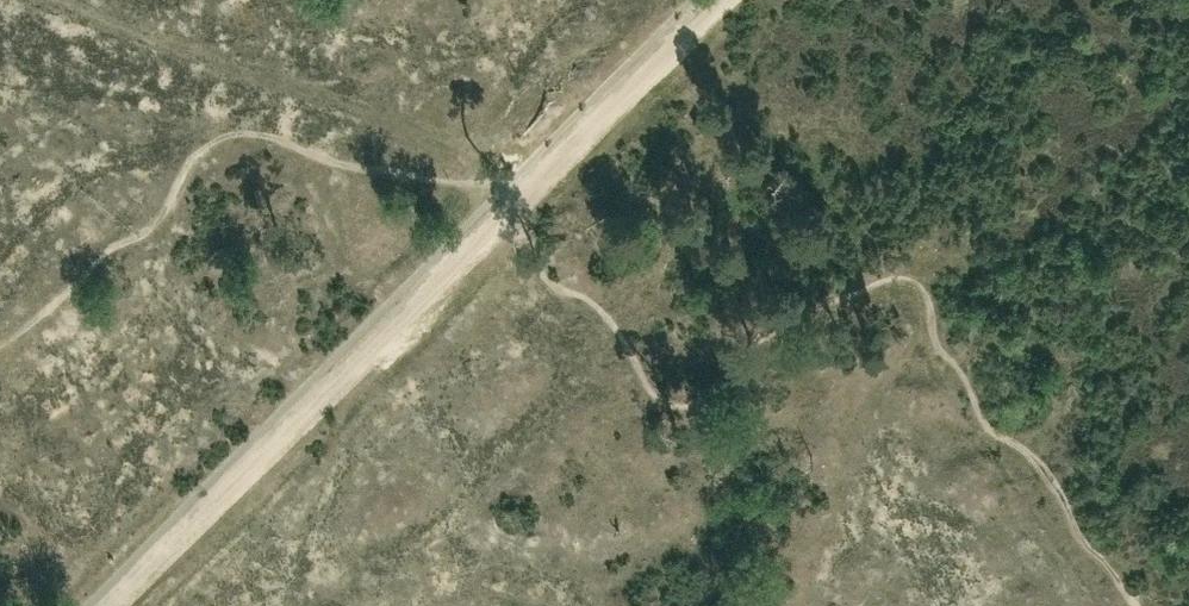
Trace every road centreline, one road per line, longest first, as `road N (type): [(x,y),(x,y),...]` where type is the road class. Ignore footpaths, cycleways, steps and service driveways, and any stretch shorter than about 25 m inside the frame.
road 1 (track): [(514,206),(114,605)]
road 2 (track): [(730,0),(514,206)]

